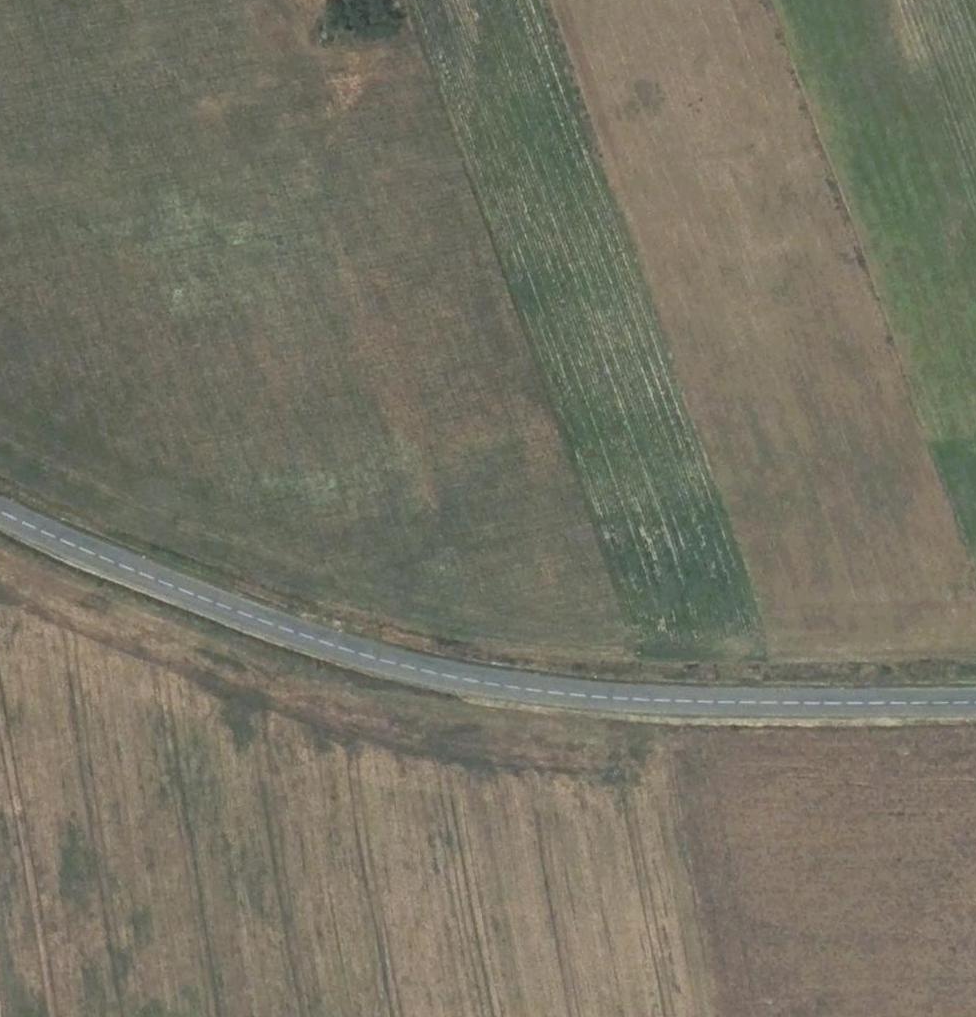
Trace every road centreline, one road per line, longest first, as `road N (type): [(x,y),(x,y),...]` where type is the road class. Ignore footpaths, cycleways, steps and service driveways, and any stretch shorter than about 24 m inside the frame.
road 1 (secondary): [(975,700),(628,703),(414,670),(292,630),(0,505)]

